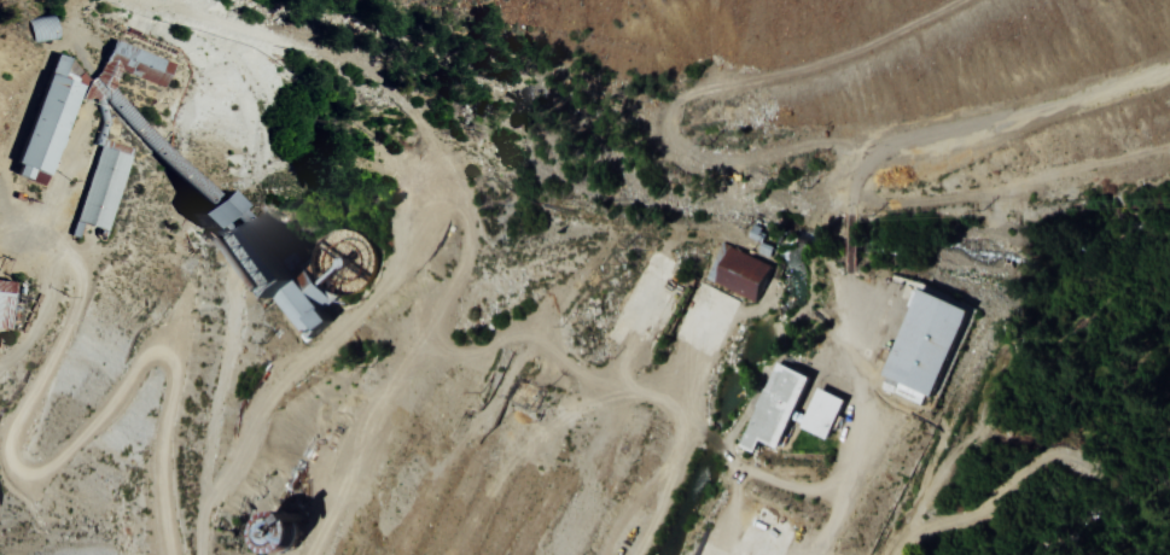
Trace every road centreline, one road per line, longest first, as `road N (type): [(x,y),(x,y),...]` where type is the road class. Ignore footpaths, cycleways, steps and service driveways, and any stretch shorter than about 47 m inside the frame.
road 1 (track): [(134,0),(350,56),(423,127),(475,222),(476,250),(435,320),(448,344),(530,333),(598,379),(669,378),(683,384),(706,427),(737,457),(799,489),(832,489),(843,477),(866,411)]
road 2 (track): [(0,366),(28,344),(62,267),(76,263),(83,279),(66,339),(13,428),(19,472),(35,477),(87,438),(150,357),(175,351),(185,364),(173,421),(176,554)]
road 3 (track): [(895,144),(803,142),(703,162),(670,146),(664,130),(668,113),(700,90),(839,58),(957,0)]
road 4 (residential): [(854,212),(867,162),(895,144),(1011,119),(1169,69)]
road 5 (track): [(1169,147),(971,195),(878,208),(856,199)]
road 6 (track): [(825,554),(854,497),(868,446),(866,411)]
road 7 (residential): [(866,411),(852,270)]
road 8 (track): [(649,554),(706,427)]

